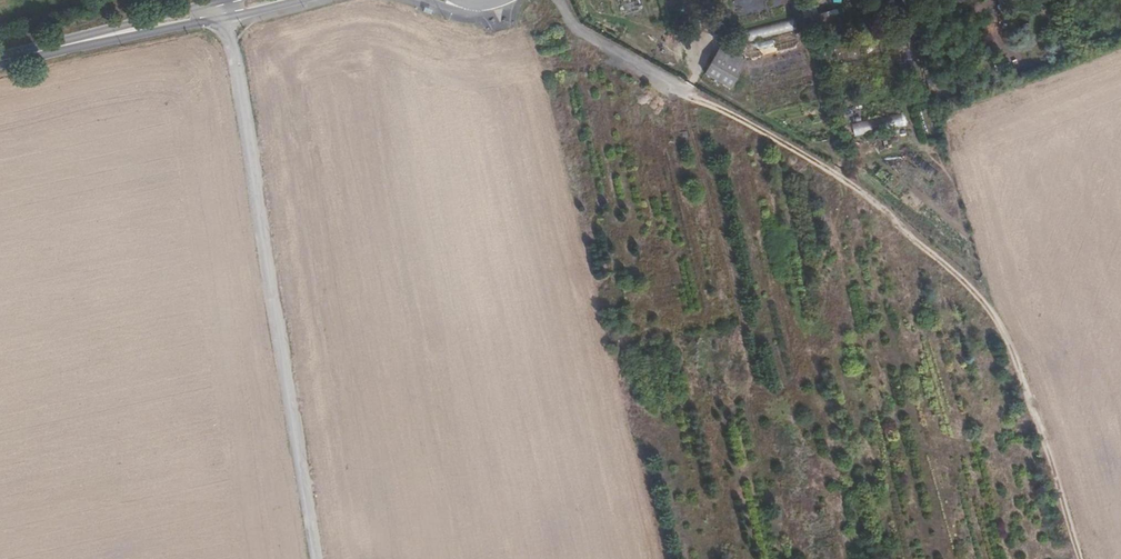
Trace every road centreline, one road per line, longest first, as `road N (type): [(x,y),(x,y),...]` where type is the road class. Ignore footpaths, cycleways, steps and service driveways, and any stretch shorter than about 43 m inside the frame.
road 1 (unclassified): [(226,9),(320,558)]
road 2 (primary): [(226,9),(0,63)]

